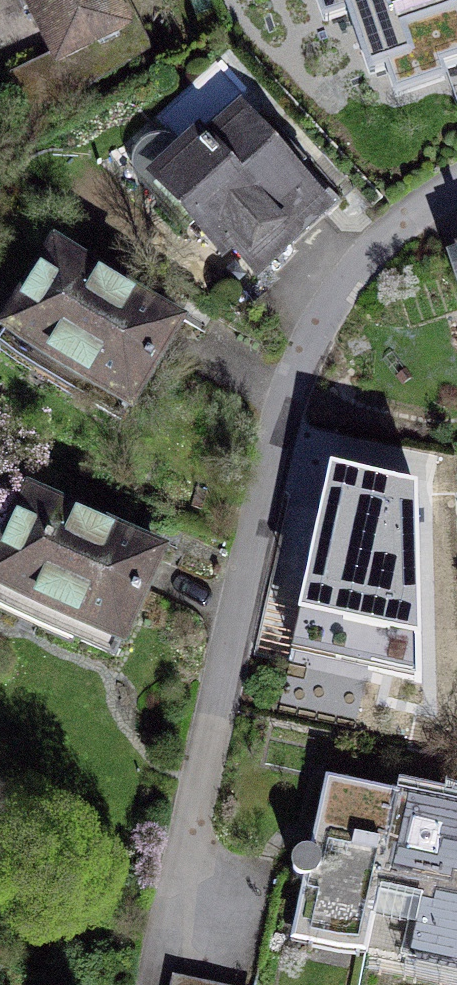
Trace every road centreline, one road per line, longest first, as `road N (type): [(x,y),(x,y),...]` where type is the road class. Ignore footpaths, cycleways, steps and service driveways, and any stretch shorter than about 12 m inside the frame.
road 1 (residential): [(158,971),(286,389),(347,281),(456,197)]

